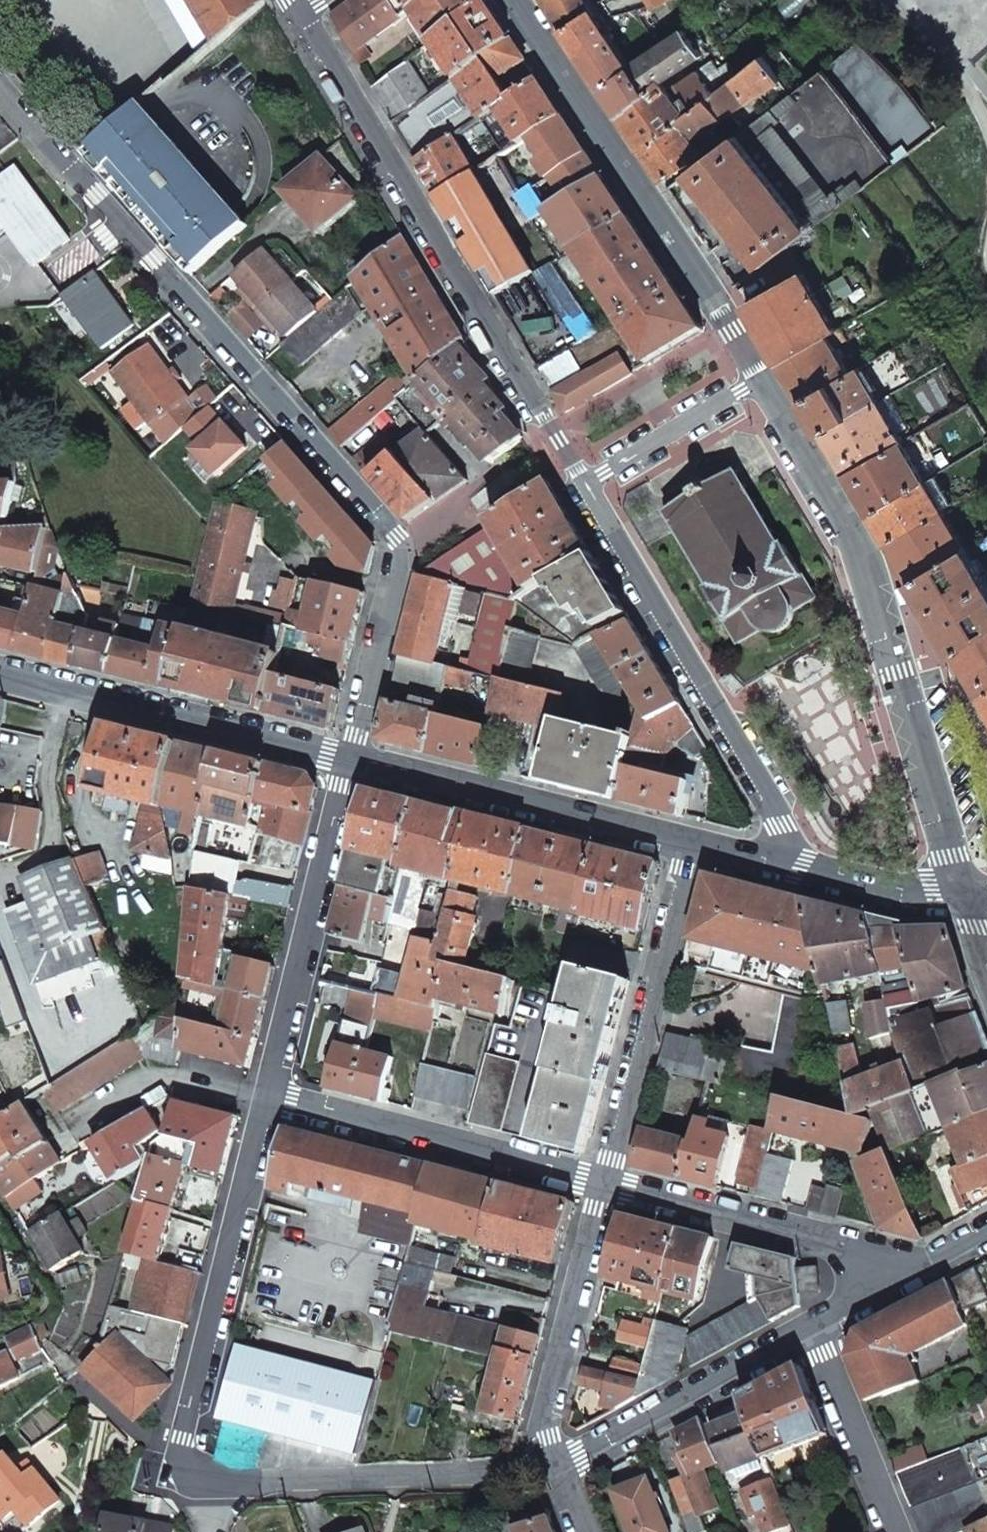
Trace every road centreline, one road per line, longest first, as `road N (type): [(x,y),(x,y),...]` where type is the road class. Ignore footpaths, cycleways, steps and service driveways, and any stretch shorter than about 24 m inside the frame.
road 1 (residential): [(0,89),(404,545)]
road 2 (tertiary): [(962,897),(861,546),(763,378)]
road 3 (residential): [(304,11),(582,489)]
road 4 (tertiary): [(763,378),(517,0)]
road 5 (residential): [(582,489),(783,825),(802,873)]
road 6 (residential): [(175,1484),(269,1096)]
road 7 (residential): [(175,1484),(558,1466)]
road 8 (tertiary): [(347,764),(692,847)]
road 9 (residential): [(607,1185),(269,1096)]
road 10 (residential): [(692,847),(607,1185)]
road 11 (residential): [(269,1096),(347,764)]
road 12 (residential): [(917,1265),(607,1185)]
road 13 (residential): [(607,1185),(544,1437),(558,1466)]
road 14 (tertiary): [(64,696),(347,764)]
road 15 (residential): [(810,1323),(558,1466)]
road 16 (residential): [(347,764),(404,545)]
road 17 (residential): [(810,1323),(894,1531)]
road 18 (residential): [(64,696),(49,774),(57,853),(0,872)]
road 19 (residential): [(582,489),(763,378)]
road 20 (tertiary): [(802,873),(962,897)]
road 21 (residential): [(917,1265),(810,1323)]

